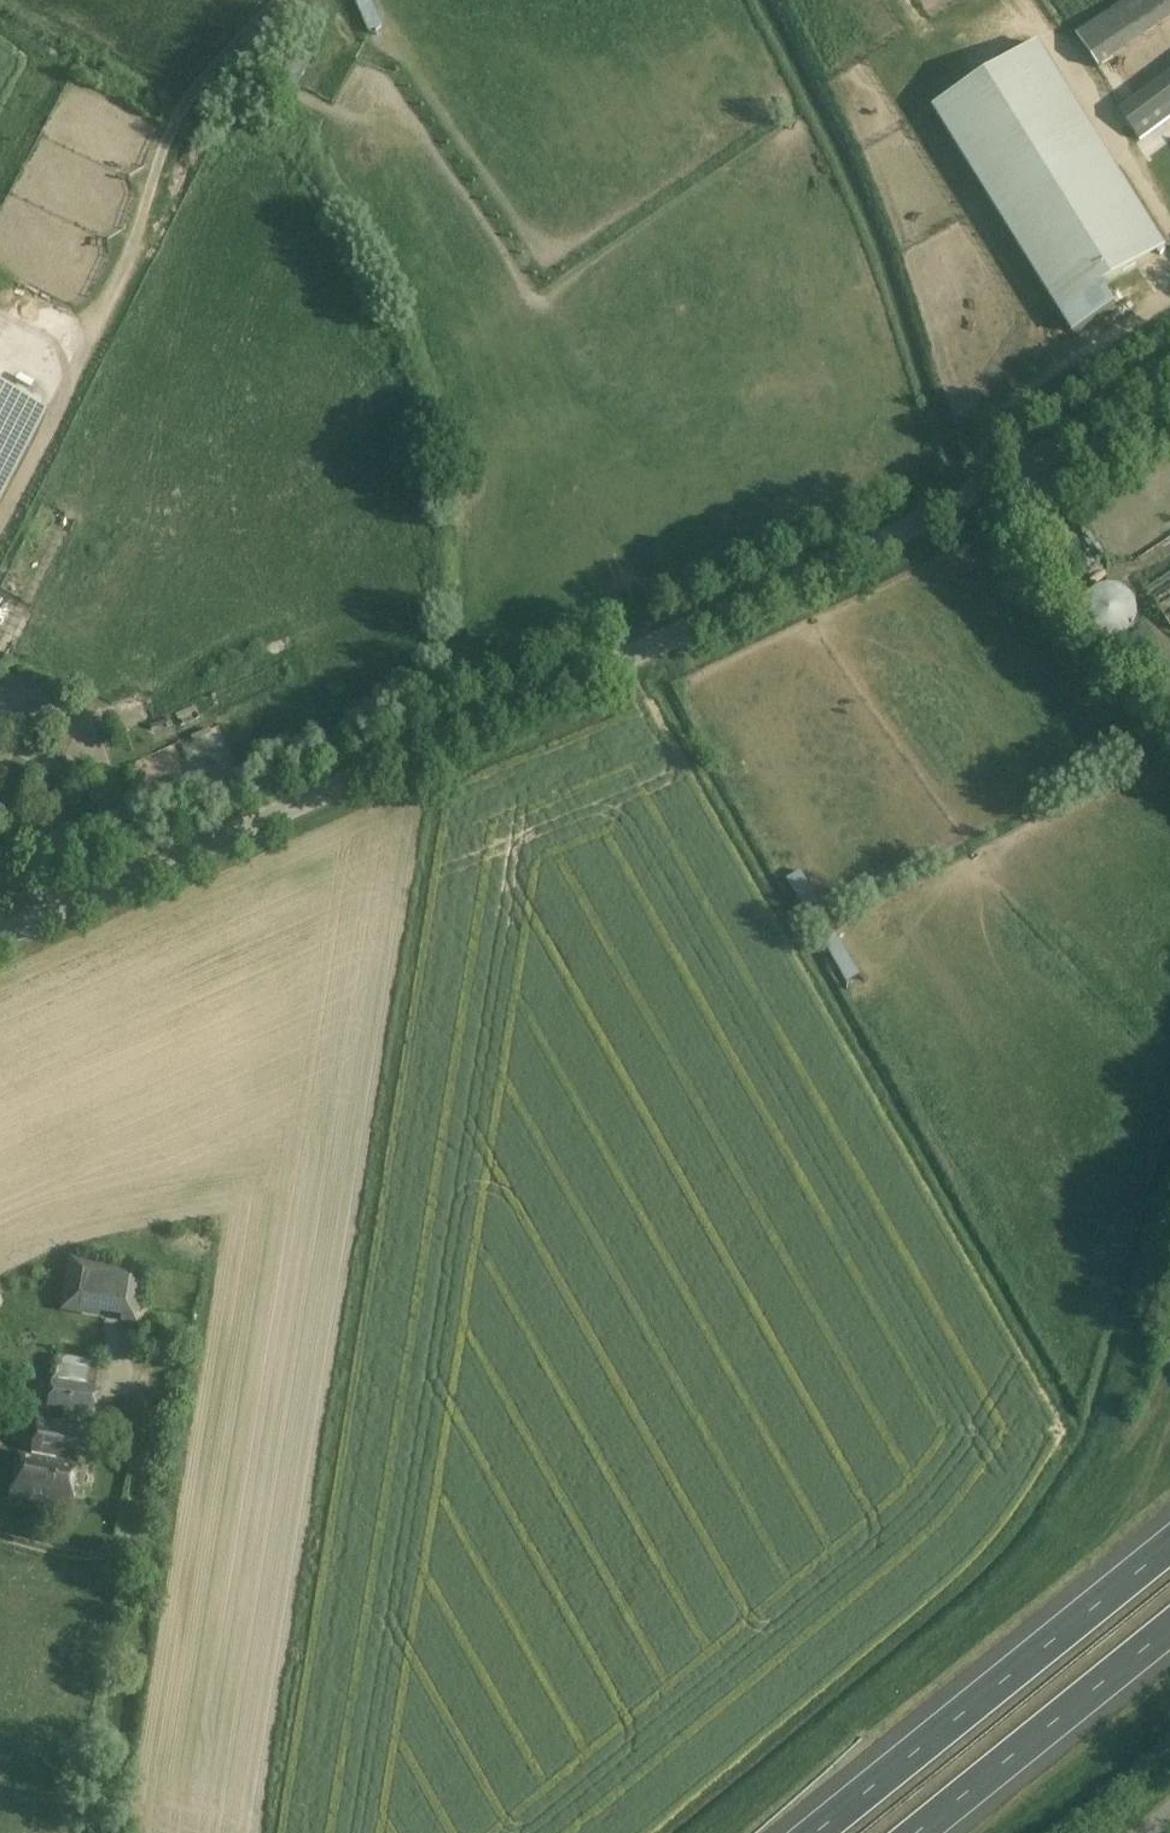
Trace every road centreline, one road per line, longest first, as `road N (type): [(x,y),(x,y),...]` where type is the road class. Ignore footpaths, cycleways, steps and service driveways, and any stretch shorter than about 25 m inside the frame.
road 1 (unclassified): [(0,934),(843,559),(1169,376)]
road 2 (motorway): [(1169,1544),(815,1832)]
road 3 (motorway): [(914,1832),(1169,1626)]

